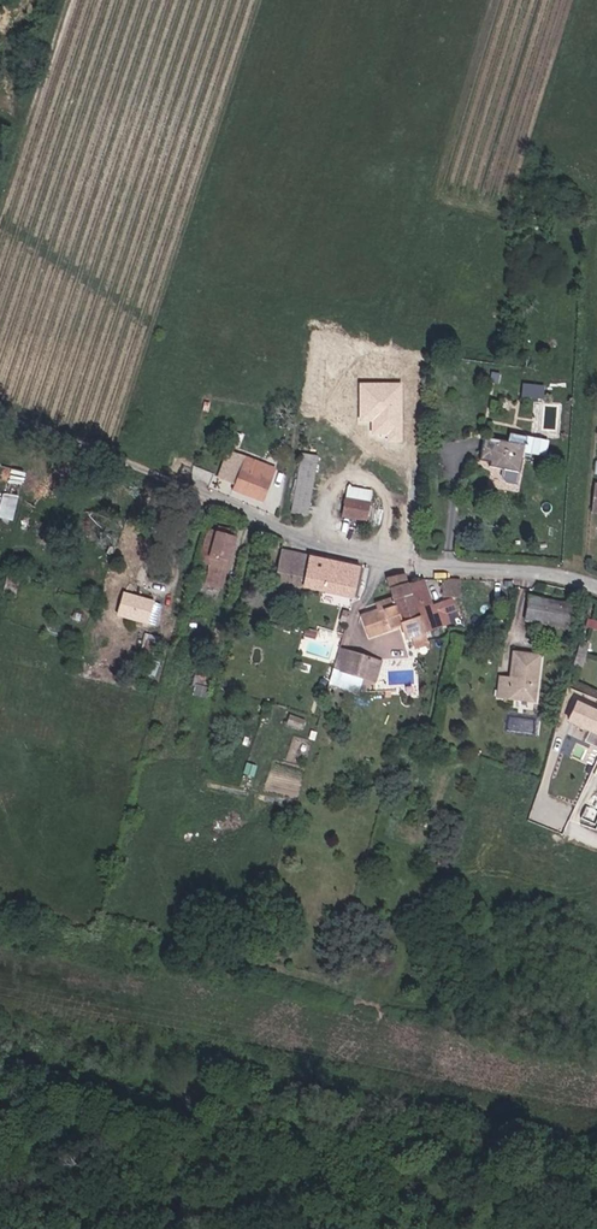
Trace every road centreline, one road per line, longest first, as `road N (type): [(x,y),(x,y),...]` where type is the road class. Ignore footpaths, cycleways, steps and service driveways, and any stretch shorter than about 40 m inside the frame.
road 1 (residential): [(596,585),(339,550),(174,479)]

